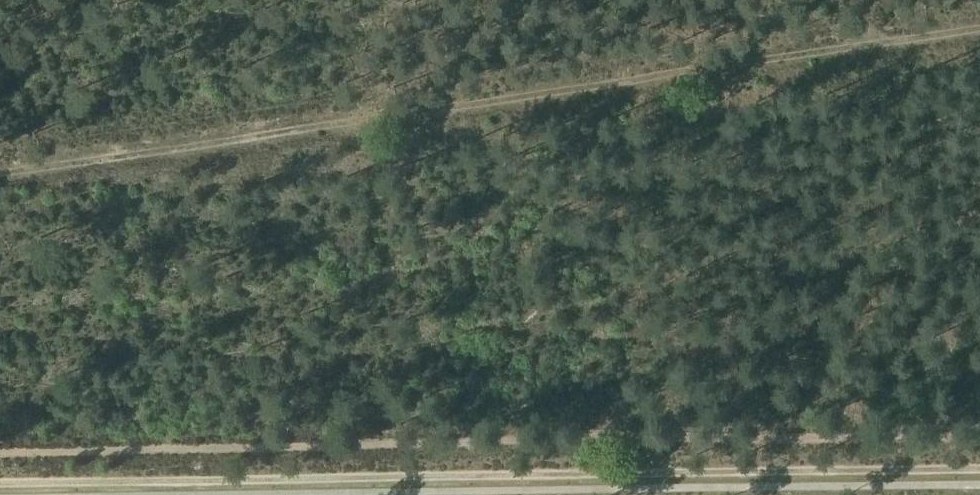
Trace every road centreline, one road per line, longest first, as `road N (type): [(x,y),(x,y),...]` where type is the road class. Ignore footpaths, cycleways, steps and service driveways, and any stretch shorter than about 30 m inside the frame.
road 1 (track): [(979,28),(0,175)]
road 2 (track): [(979,469),(0,482)]

